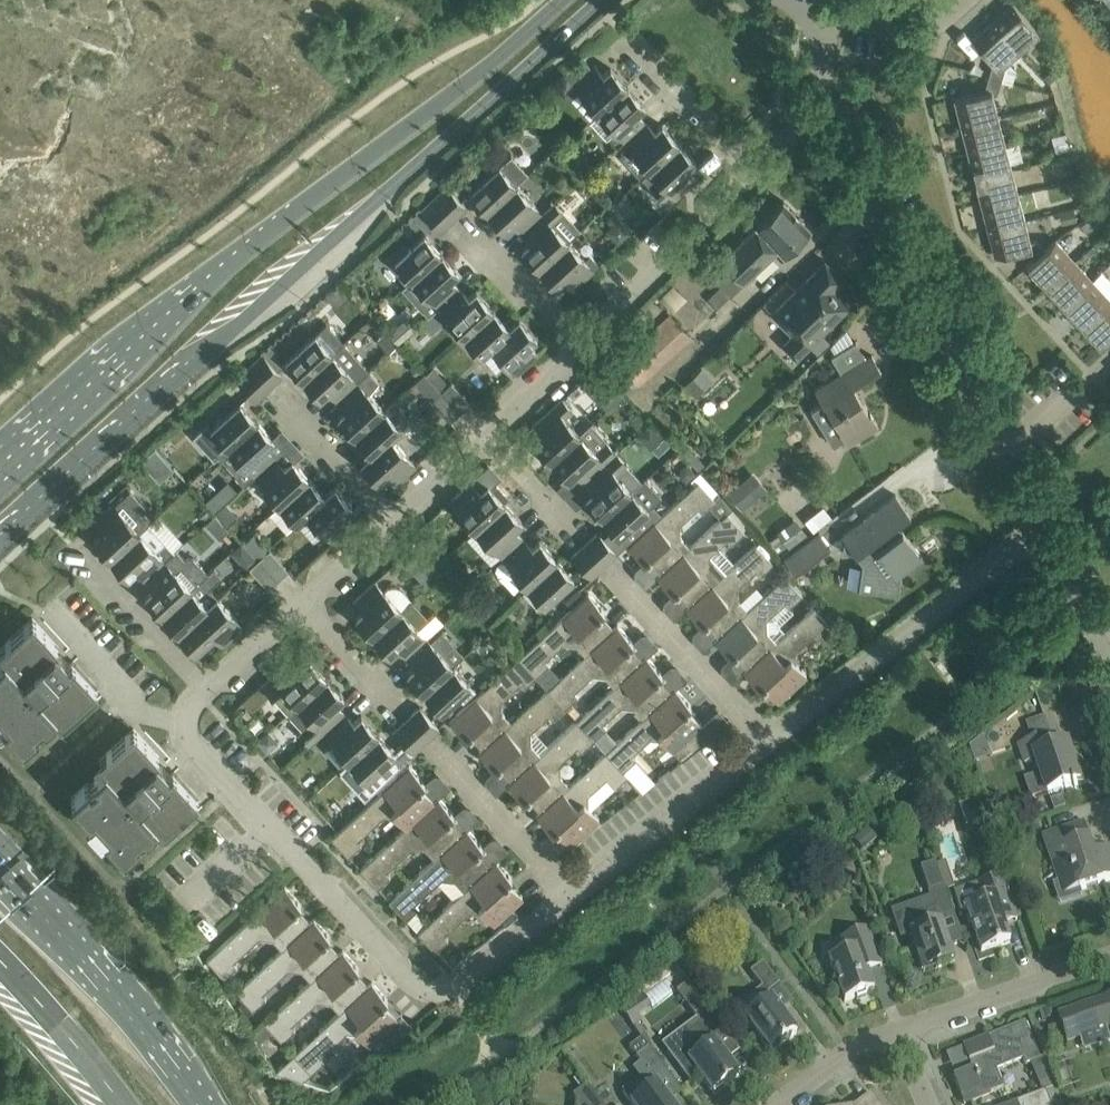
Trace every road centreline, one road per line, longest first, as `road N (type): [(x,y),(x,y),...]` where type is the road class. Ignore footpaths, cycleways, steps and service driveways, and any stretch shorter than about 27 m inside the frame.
road 1 (tertiary): [(0,542),(601,0)]
road 2 (tertiary): [(562,0),(171,315),(0,473)]
road 3 (residential): [(567,893),(460,984),(424,990),(192,759),(178,718)]
road 4 (residential): [(1003,453),(828,100)]
road 5 (residential): [(1042,530),(763,742)]
road 6 (primary): [(197,1104),(96,967),(0,870)]
road 7 (residential): [(763,742),(567,893)]
road 8 (residential): [(582,348),(754,174)]
road 9 (residential): [(763,742),(606,565)]
road 10 (residential): [(898,1031),(1109,957)]
road 11 (residential): [(567,893),(427,740)]
road 12 (residential): [(754,174),(623,32)]
road 13 (residential): [(79,551),(207,692)]
road 14 (primary): [(0,963),(120,1104)]
road 15 (residential): [(395,522),(277,394)]
road 16 (residential): [(178,718),(147,718),(54,611)]
road 17 (residential): [(582,348),(466,231)]
road 18 (residential): [(406,717),(306,602)]
road 19 (residential): [(1109,661),(1042,530)]
road 20 (residential): [(775,1104),(855,1046),(898,1031)]
road 21 (residential): [(584,542),(488,436)]
road 22 (residential): [(1003,453),(1109,358)]
road 23 (residential): [(207,692),(306,602)]
road 24 (residential): [(488,436),(582,348)]
road 25 (residential): [(395,522),(488,436)]

